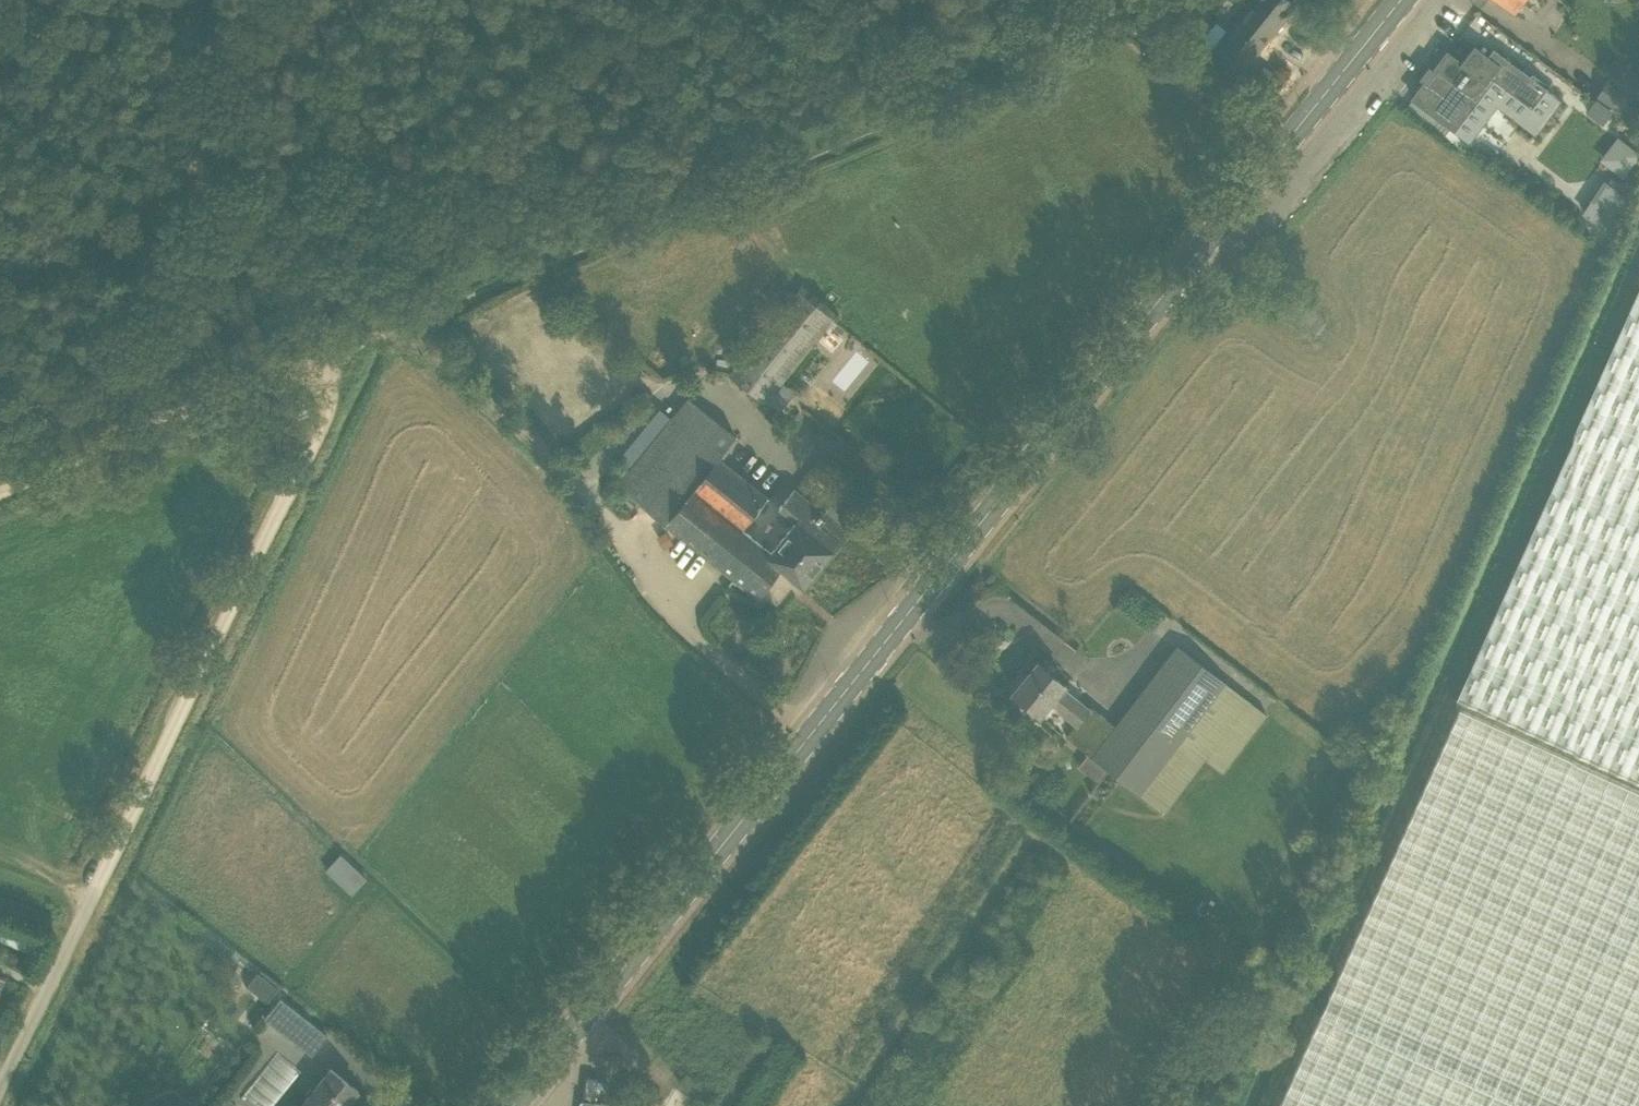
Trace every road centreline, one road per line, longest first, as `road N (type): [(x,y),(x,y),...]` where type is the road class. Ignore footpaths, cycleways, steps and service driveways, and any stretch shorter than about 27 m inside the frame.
road 1 (primary): [(512,1105),(1401,0)]
road 2 (unclassified): [(0,1092),(331,402),(313,359)]
road 3 (track): [(313,359),(0,492)]
road 4 (track): [(586,495),(420,349),(407,321)]

